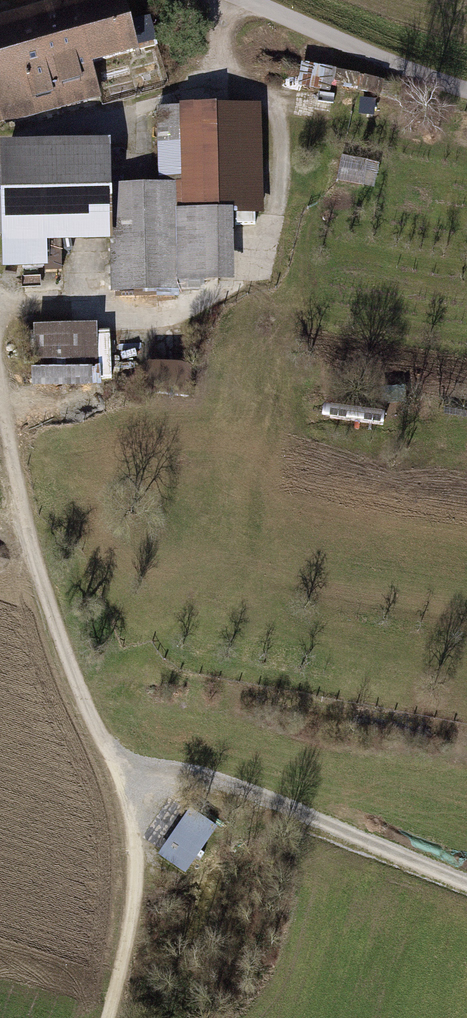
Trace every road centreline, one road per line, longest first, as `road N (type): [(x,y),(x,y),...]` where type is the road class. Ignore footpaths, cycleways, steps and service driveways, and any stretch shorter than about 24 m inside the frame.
road 1 (track): [(120,767),(57,636),(24,513),(0,349)]
road 2 (track): [(466,886),(197,776),(120,767)]
road 3 (track): [(120,767),(140,858),(107,1017)]
road 4 (unclassified): [(244,0),(466,88)]

